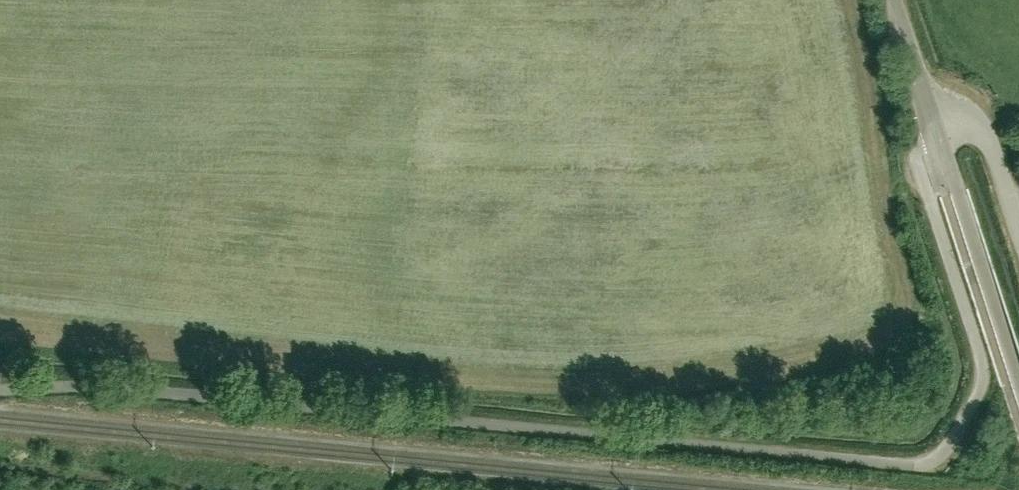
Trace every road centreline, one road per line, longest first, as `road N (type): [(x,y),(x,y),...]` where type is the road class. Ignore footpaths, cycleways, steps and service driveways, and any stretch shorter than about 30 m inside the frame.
road 1 (unclassified): [(0,390),(97,386),(928,464),(943,454),(984,373),(917,162),(919,149),(941,136)]
road 2 (unclassified): [(1018,376),(941,136)]
road 3 (unclassified): [(941,136),(961,125),(982,132),(1018,228)]
road 4 (unclassified): [(941,136),(895,0)]

